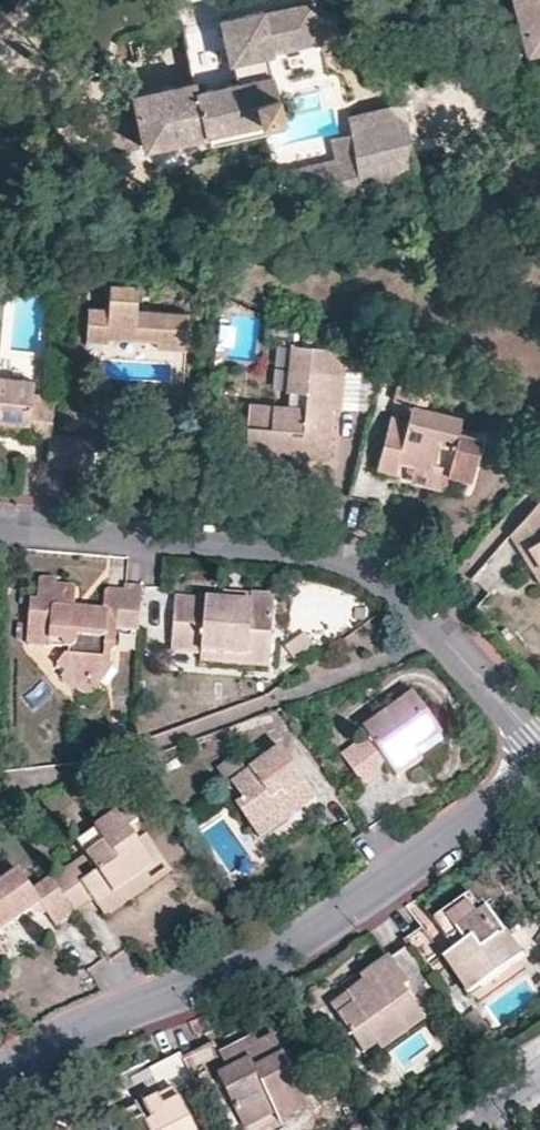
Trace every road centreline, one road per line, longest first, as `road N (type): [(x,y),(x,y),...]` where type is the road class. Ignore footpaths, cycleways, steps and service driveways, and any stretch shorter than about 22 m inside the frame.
road 1 (residential): [(539,771),(274,952),(0,1073)]
road 2 (residential): [(539,741),(429,617),(342,559),(0,532)]

